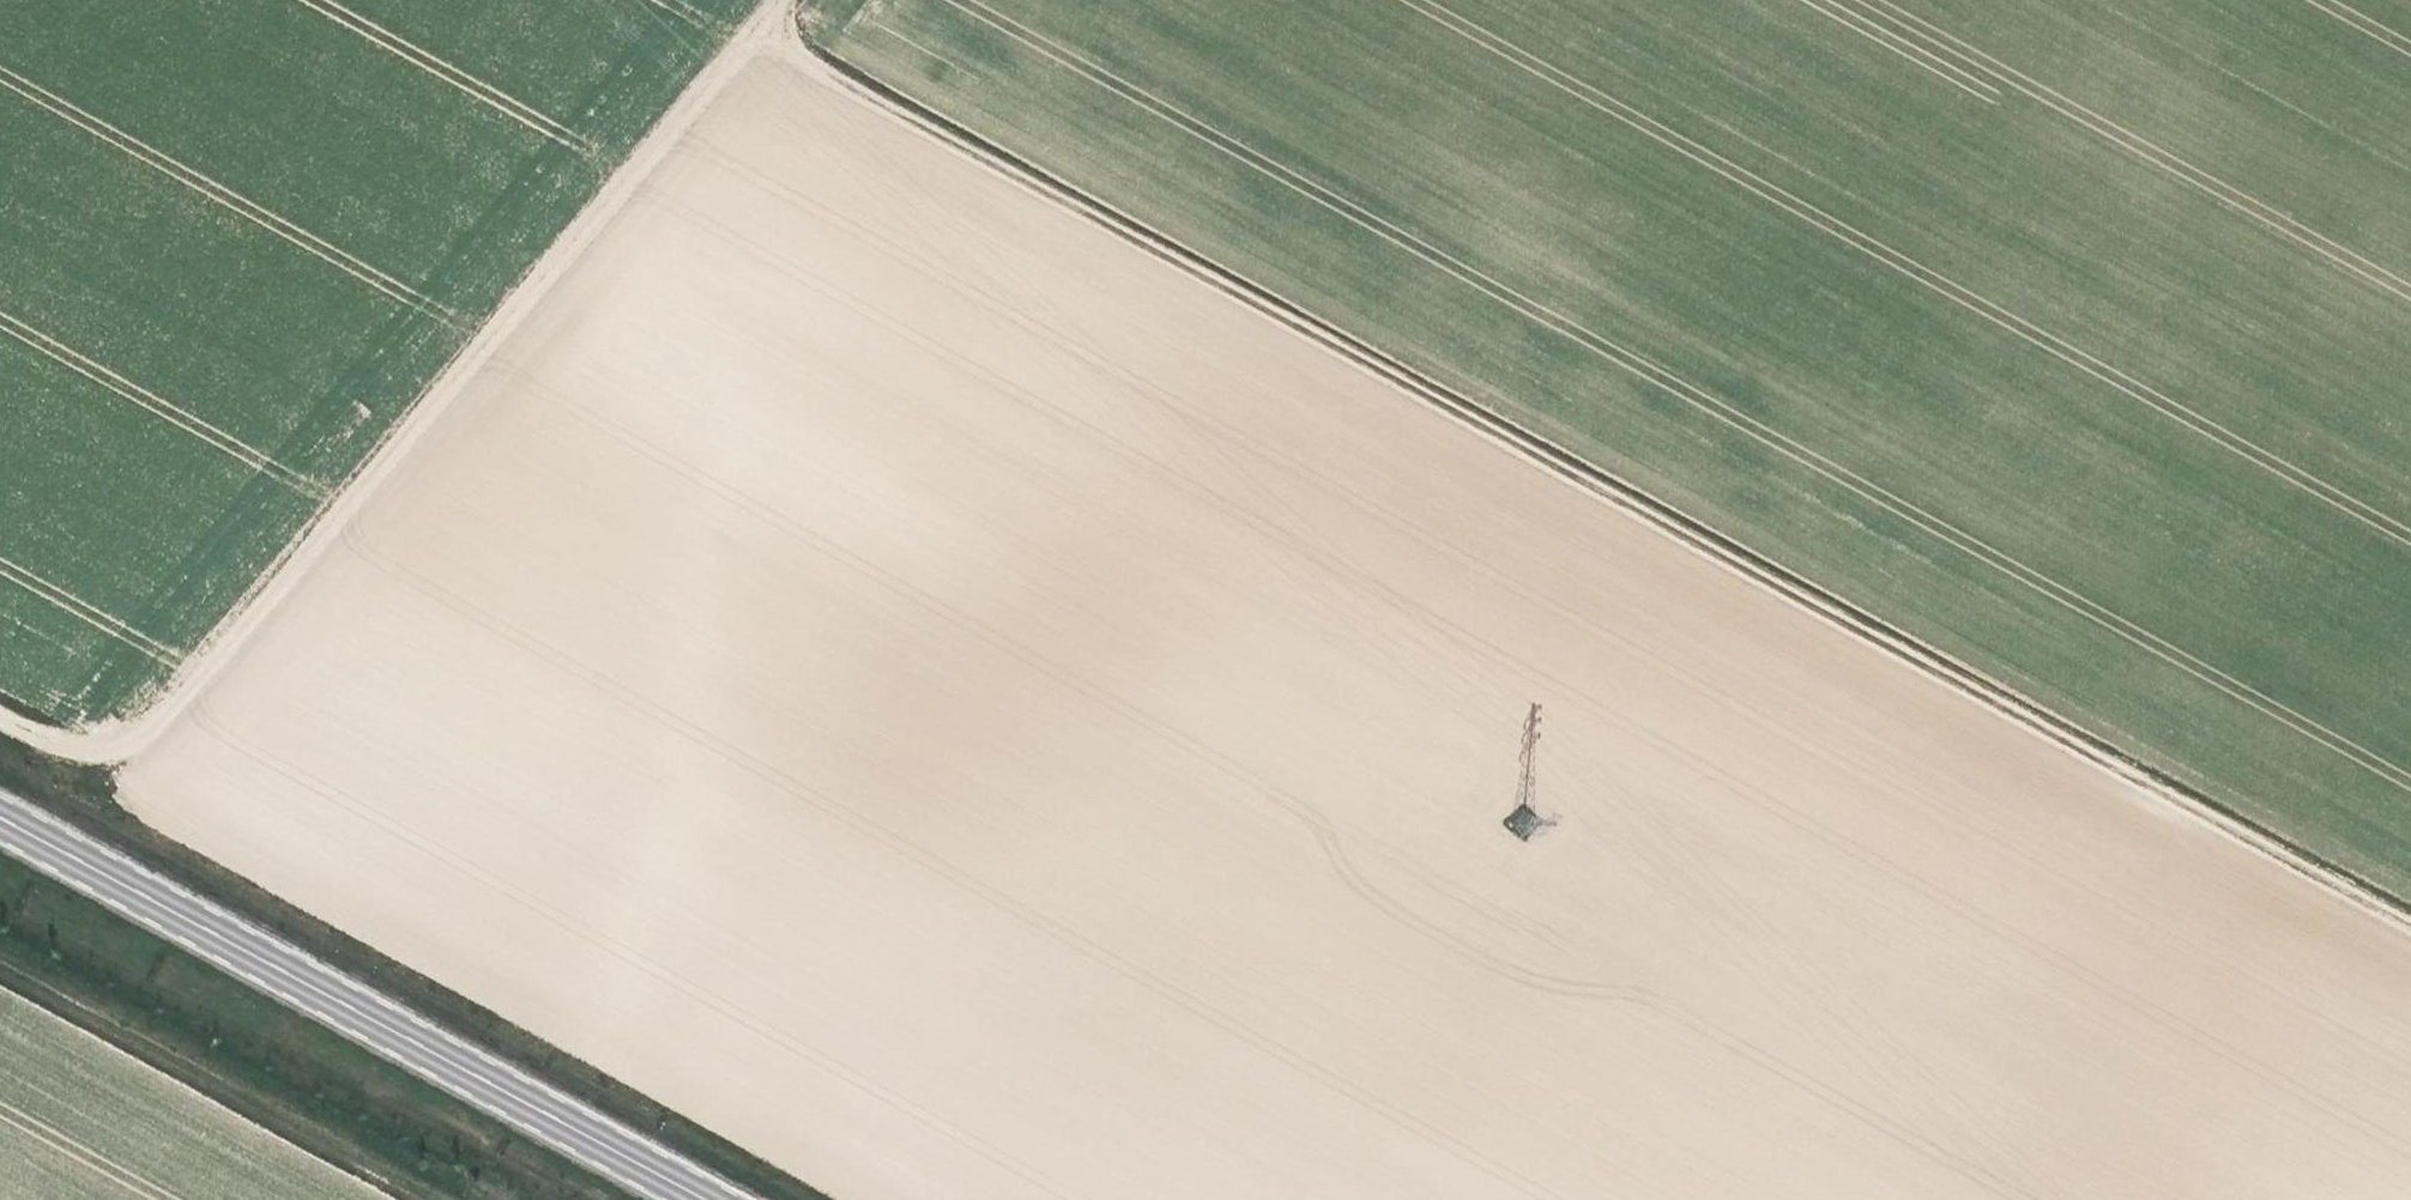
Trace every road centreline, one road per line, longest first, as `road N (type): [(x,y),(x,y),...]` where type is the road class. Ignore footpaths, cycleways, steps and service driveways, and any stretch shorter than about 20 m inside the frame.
road 1 (track): [(2410,926),(755,35),(783,0)]
road 2 (track): [(0,716),(84,758),(126,751),(755,35)]
road 3 (secondary): [(0,835),(672,1199)]

